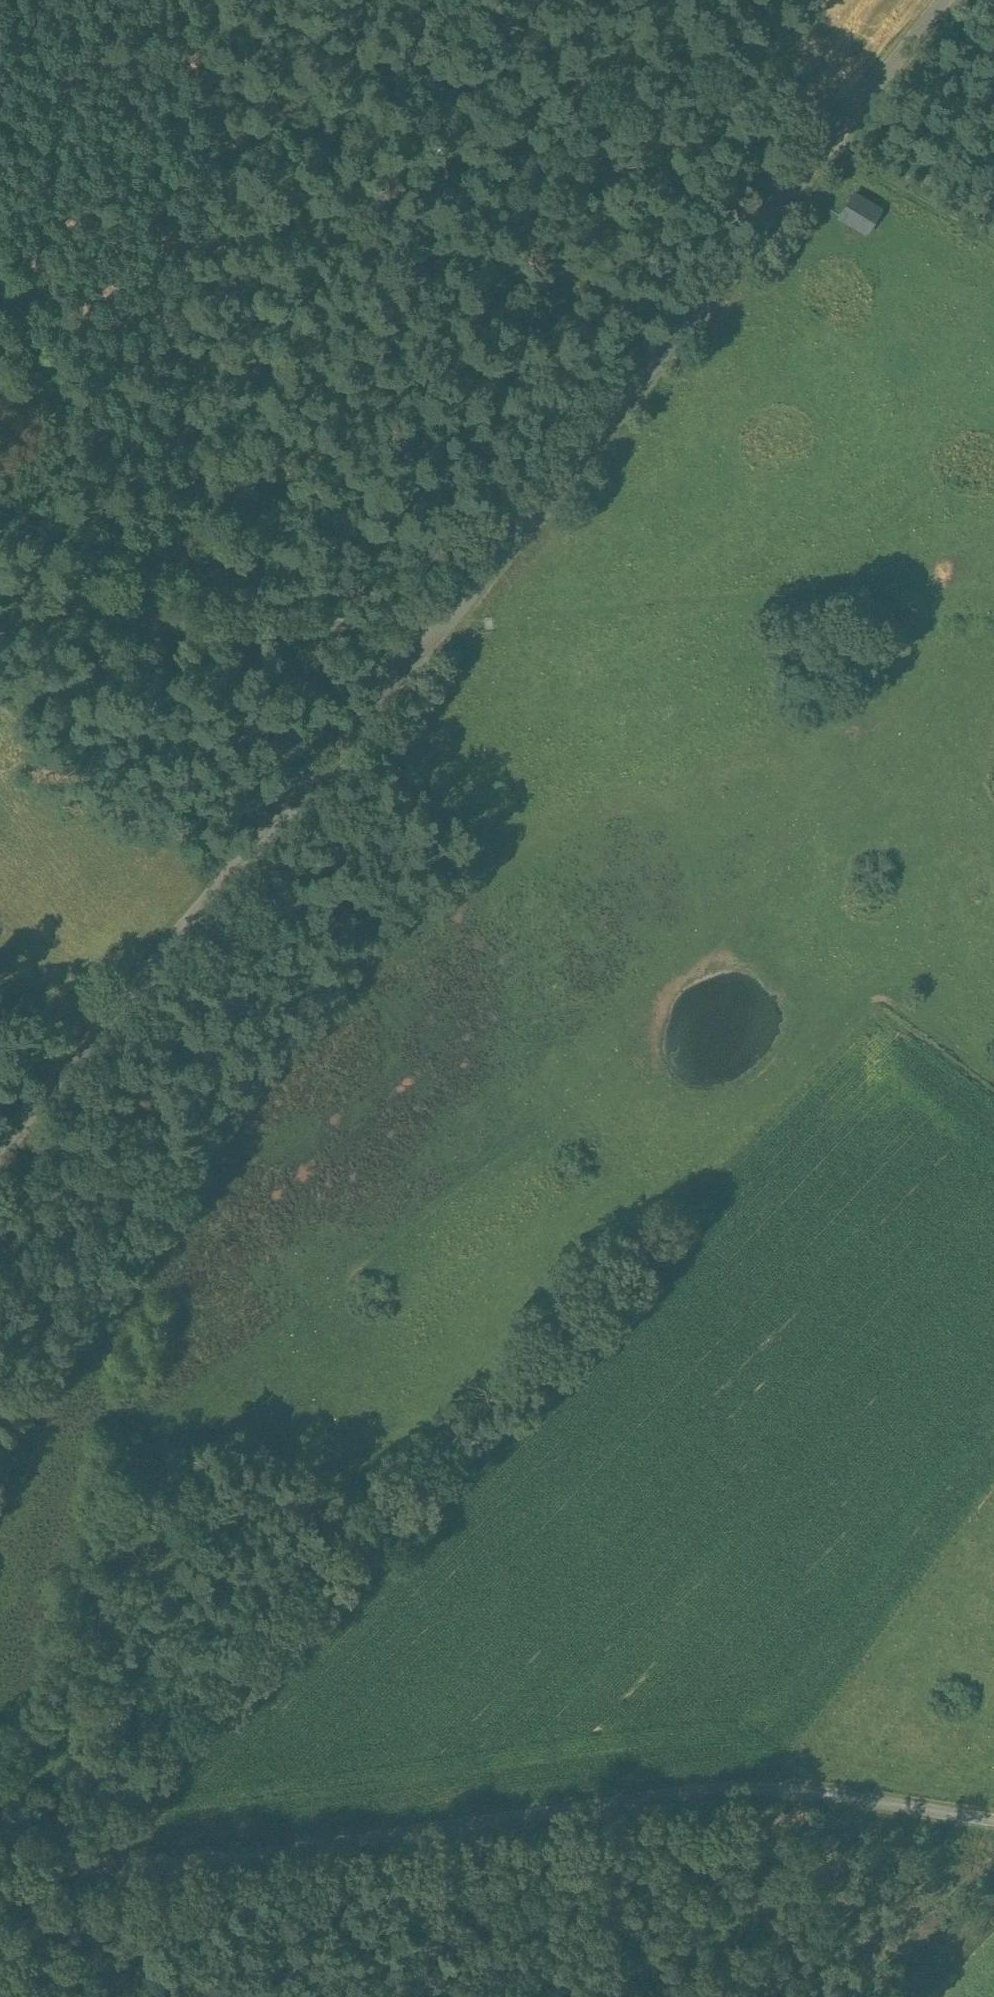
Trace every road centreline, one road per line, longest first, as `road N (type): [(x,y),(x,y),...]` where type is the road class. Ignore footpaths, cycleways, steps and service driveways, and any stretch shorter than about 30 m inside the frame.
road 1 (unclassified): [(993,1820),(771,1782),(238,1857),(0,1861)]
road 2 (unclassified): [(415,651),(548,498),(942,0)]
road 3 (unclassified): [(0,1152),(415,651)]
road 4 (track): [(993,598),(447,614)]
road 5 (unclassified): [(0,581),(186,629),(331,626),(415,651)]
road 6 (track): [(779,201),(796,0)]

